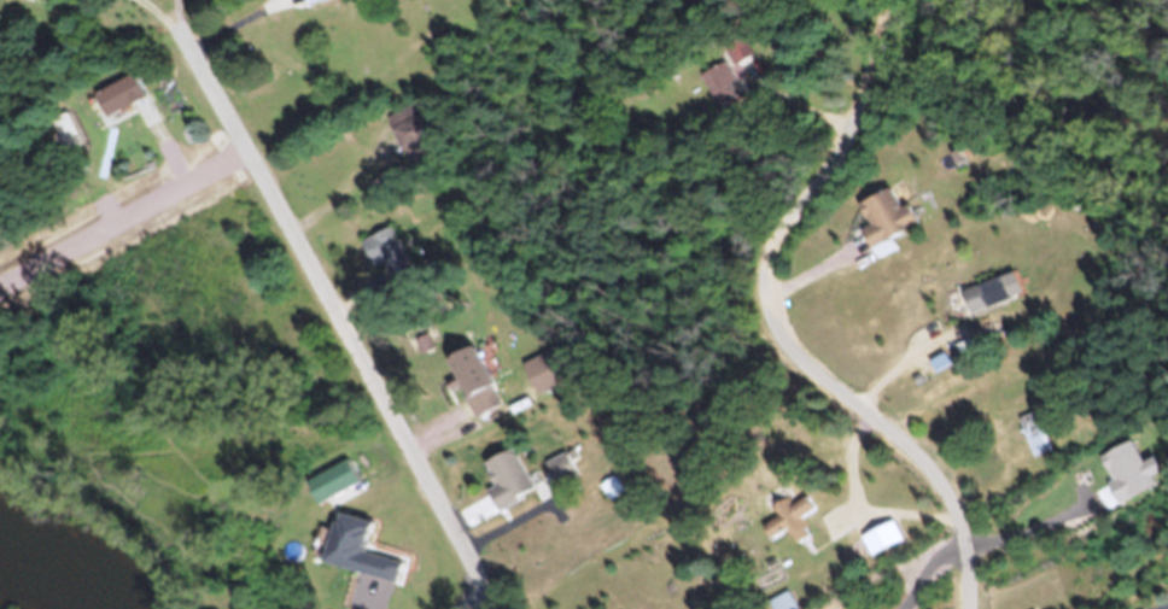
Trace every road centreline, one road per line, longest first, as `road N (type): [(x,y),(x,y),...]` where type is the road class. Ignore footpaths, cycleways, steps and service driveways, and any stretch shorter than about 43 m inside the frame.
road 1 (residential): [(970,608),(956,506),(889,431),(794,356),(764,293),(775,244),(824,183),(860,121),(889,0)]
road 2 (residential): [(465,608),(477,597),(474,567),(177,25)]

